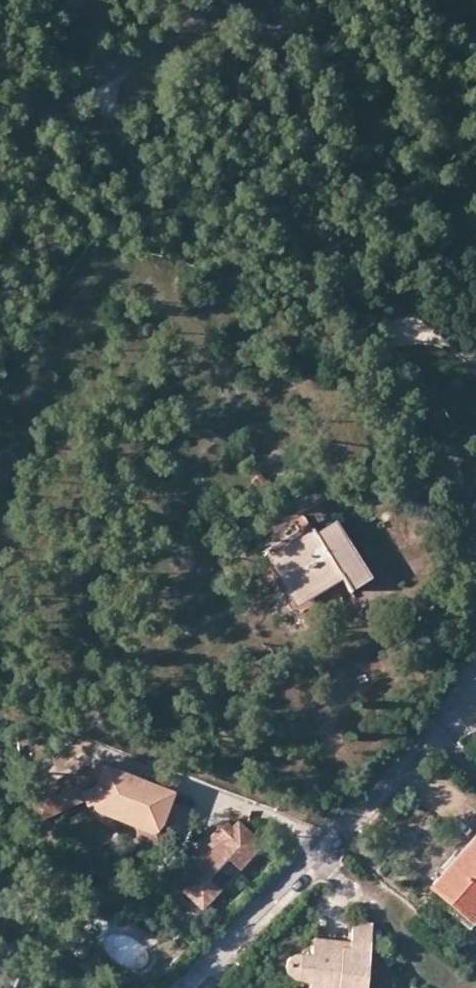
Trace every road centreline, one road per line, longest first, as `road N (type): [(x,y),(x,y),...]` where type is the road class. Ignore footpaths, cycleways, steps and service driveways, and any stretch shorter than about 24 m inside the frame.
road 1 (residential): [(475,529),(434,417),(360,323),(343,286),(264,0)]
road 2 (residential): [(188,987),(475,690)]
road 3 (residential): [(239,0),(0,130)]

